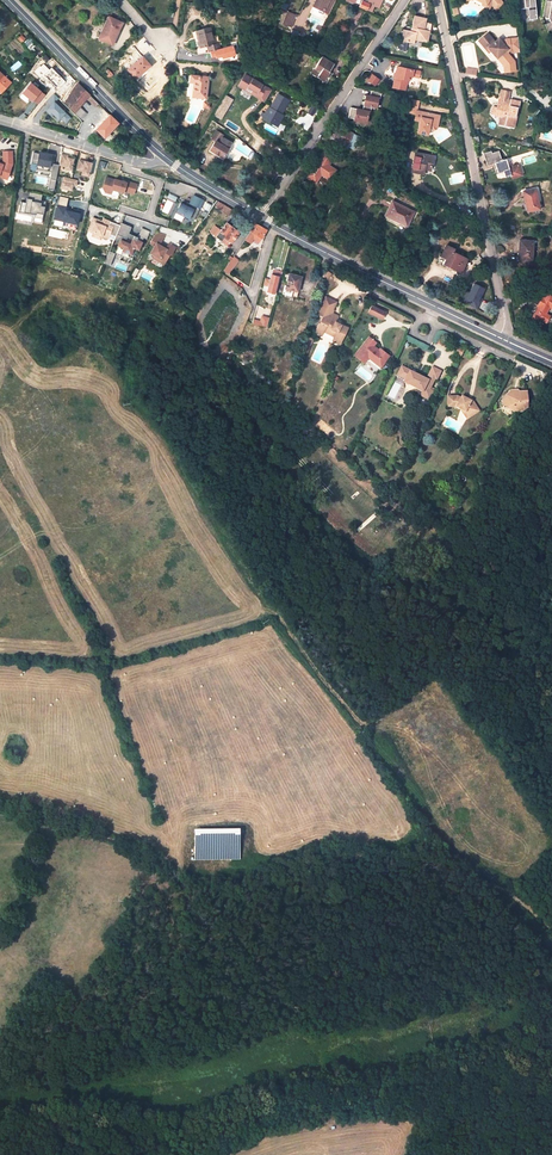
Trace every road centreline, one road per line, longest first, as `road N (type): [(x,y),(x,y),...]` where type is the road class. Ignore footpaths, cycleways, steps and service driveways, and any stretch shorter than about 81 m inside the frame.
road 1 (residential): [(438,0),(505,323),(499,338)]
road 2 (secondary): [(499,338),(260,218)]
road 3 (residential): [(405,0),(260,218)]
road 4 (secondary): [(165,157),(7,0)]
road 5 (residential): [(128,159),(0,120)]
road 6 (track): [(457,1025),(476,1055),(551,1093)]

